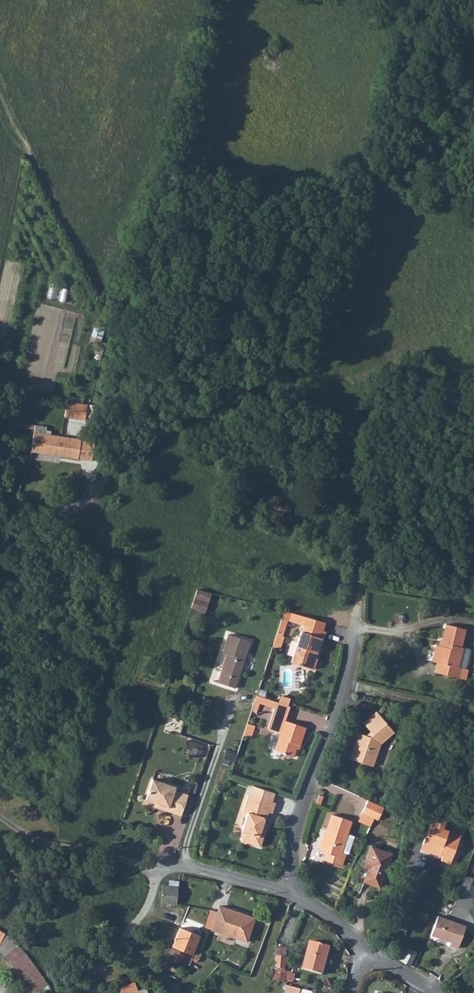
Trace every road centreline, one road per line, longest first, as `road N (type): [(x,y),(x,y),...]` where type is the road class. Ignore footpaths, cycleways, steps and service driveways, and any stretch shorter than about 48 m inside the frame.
road 1 (residential): [(295,890),(296,823),(355,643),(352,483),(336,438),(200,405)]
road 2 (track): [(0,81),(16,130),(112,298),(110,314),(200,405)]
road 3 (residential): [(151,865),(19,830),(0,815)]
road 4 (residential): [(151,865),(295,890)]

